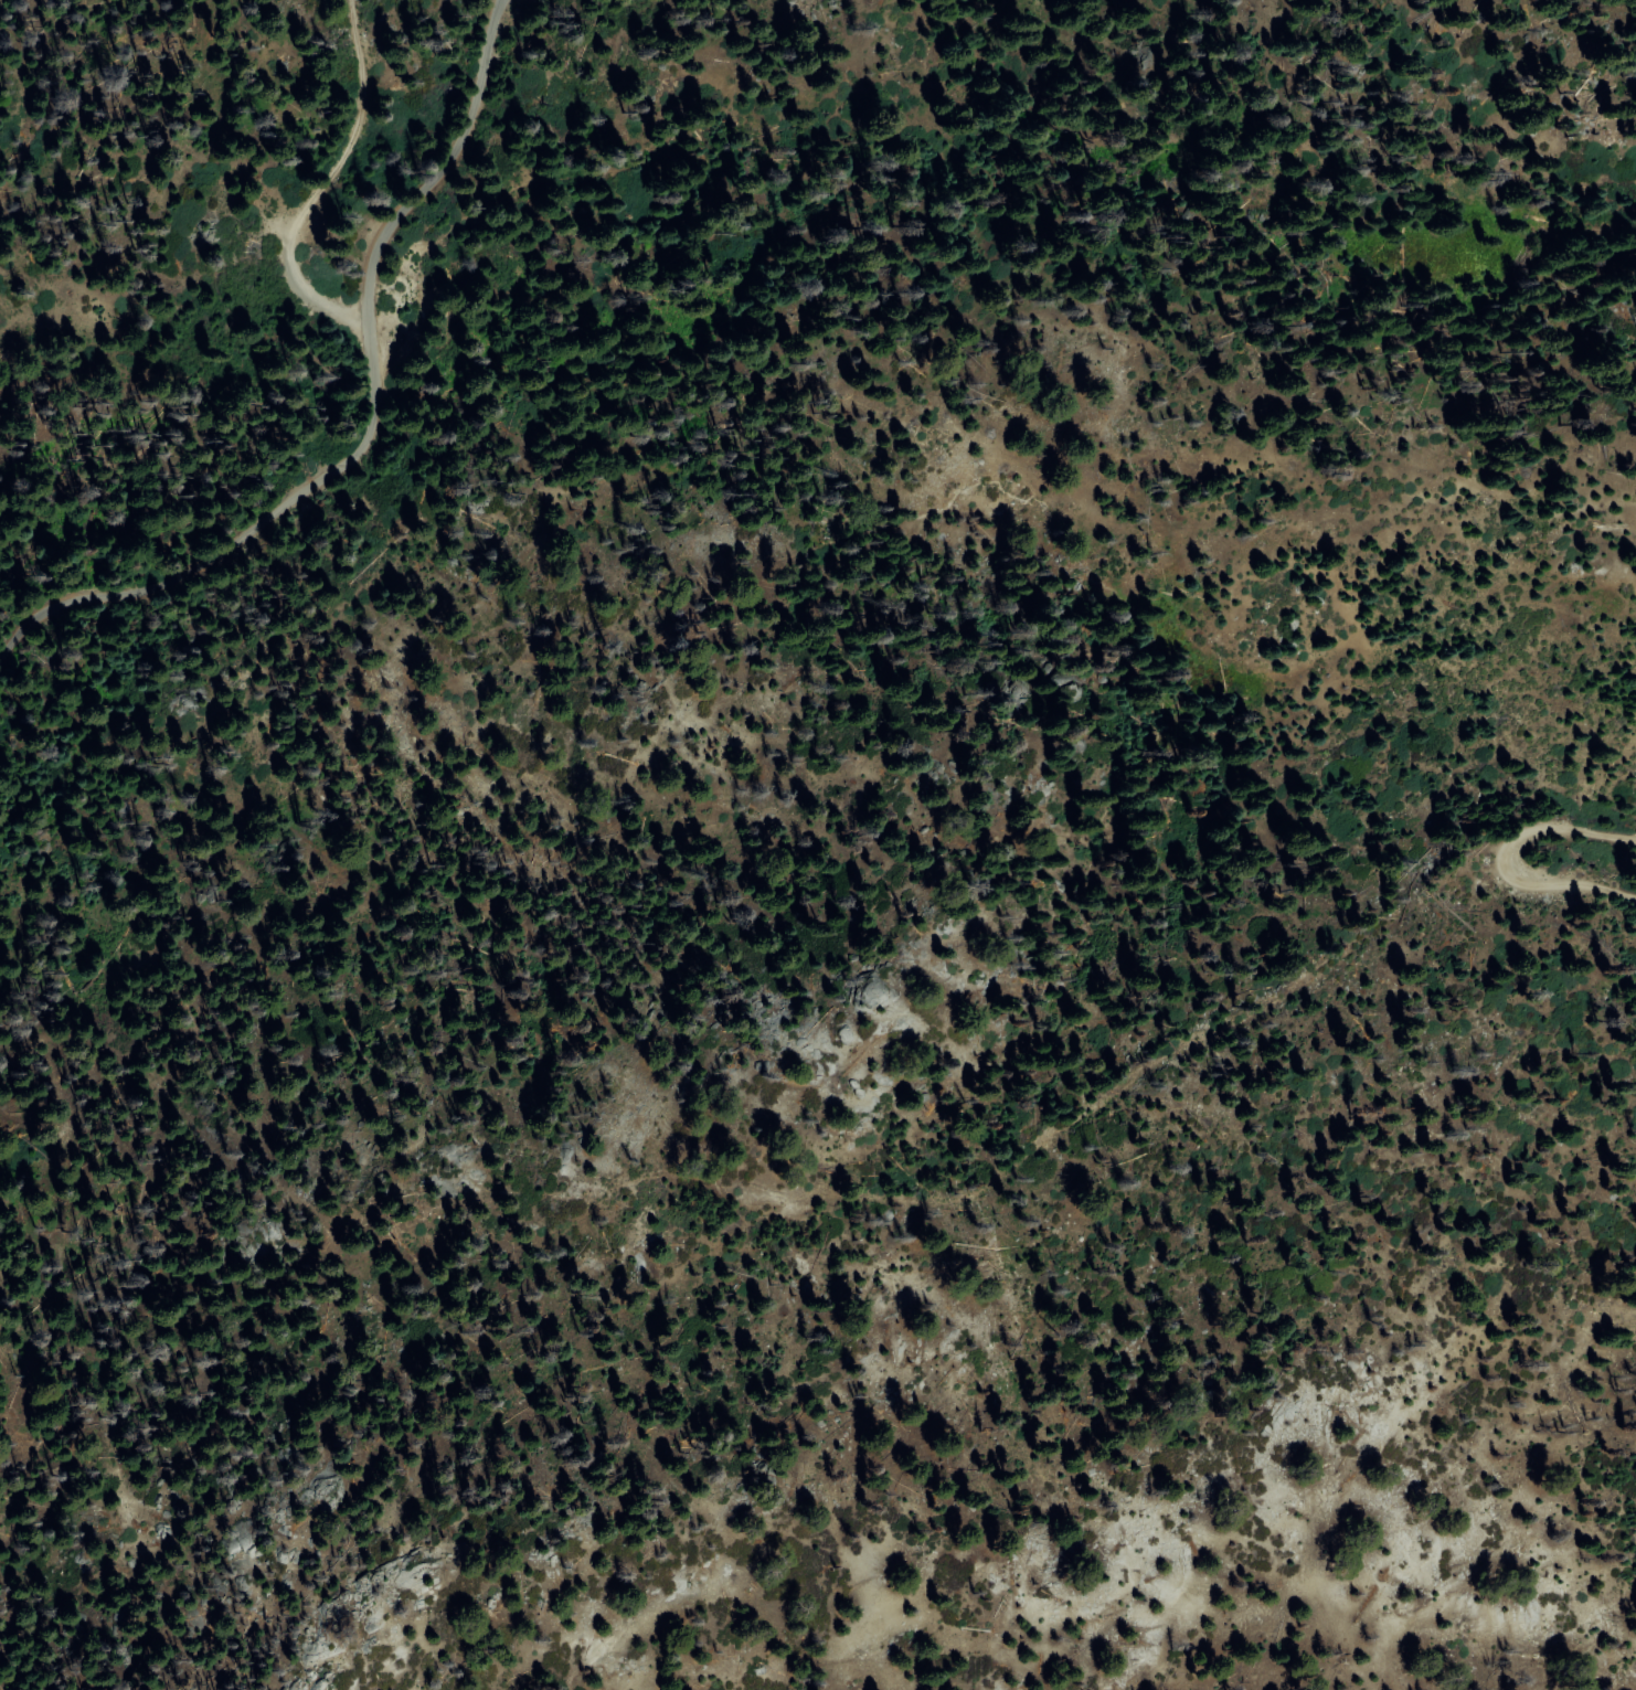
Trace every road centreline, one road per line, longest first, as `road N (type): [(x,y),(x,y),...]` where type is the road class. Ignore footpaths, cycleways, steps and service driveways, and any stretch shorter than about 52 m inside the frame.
road 1 (track): [(0,655),(57,604),(200,568),(351,459),(370,432),(366,291),(375,242),(457,151),(497,14),(509,0)]
road 2 (track): [(368,315),(298,287),(291,257),(296,227),(351,139),(363,66),(360,0)]
road 3 (track): [(1635,901),(1598,891),(1525,891),(1511,876),(1509,857),(1545,830),(1635,837)]

